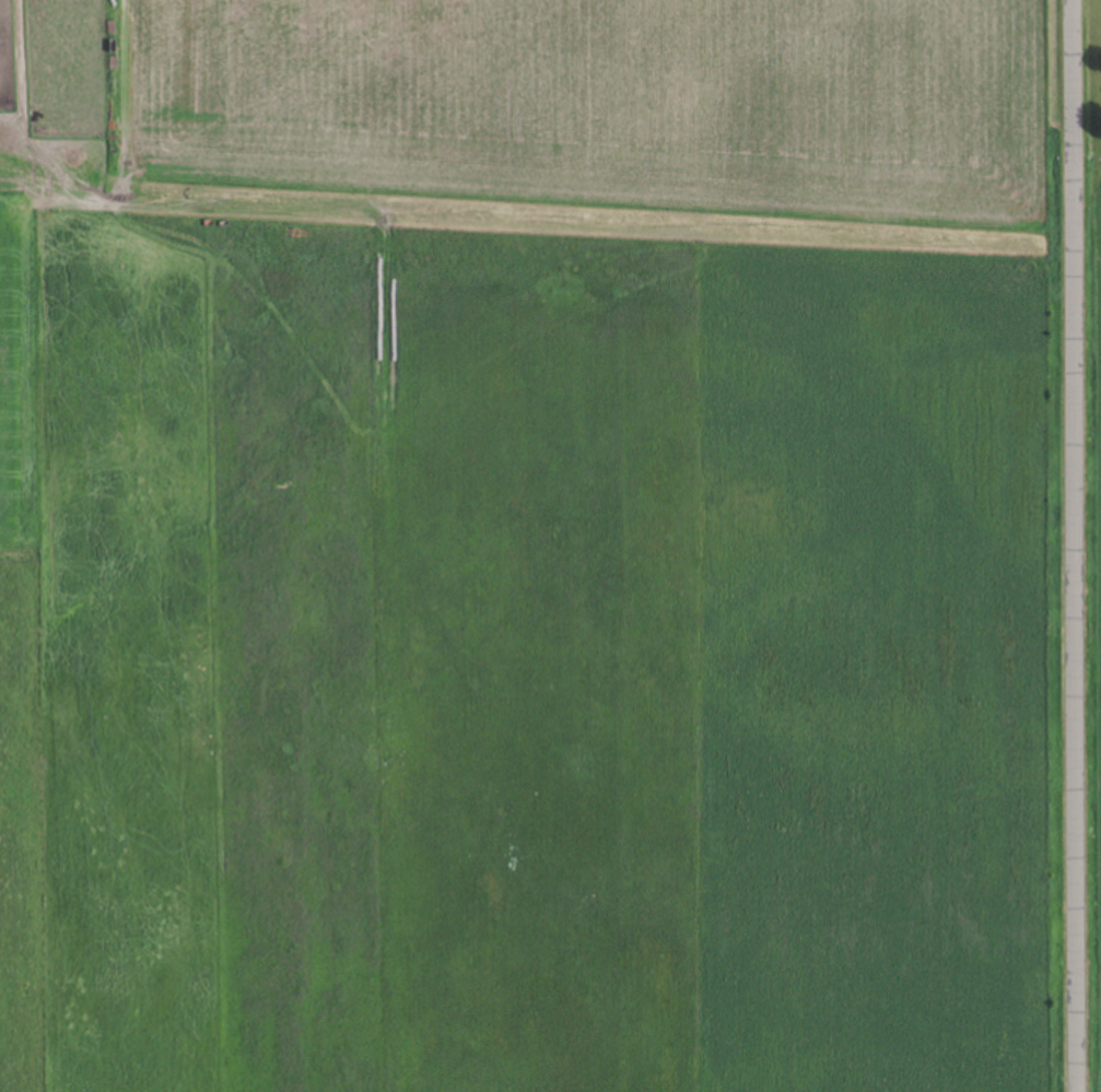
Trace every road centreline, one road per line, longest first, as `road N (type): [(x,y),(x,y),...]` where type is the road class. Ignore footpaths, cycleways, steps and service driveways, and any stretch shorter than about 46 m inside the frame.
road 1 (residential): [(1079,1091),(1074,0)]

